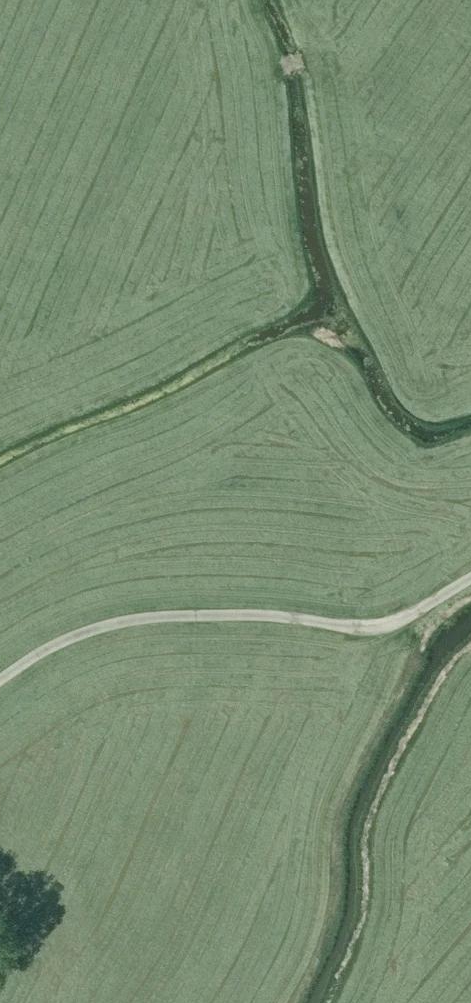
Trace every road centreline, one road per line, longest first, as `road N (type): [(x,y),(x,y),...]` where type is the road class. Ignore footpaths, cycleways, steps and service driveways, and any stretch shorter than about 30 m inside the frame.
road 1 (unclassified): [(0,687),(86,639),(140,625),(260,622),(381,636),(470,585)]

